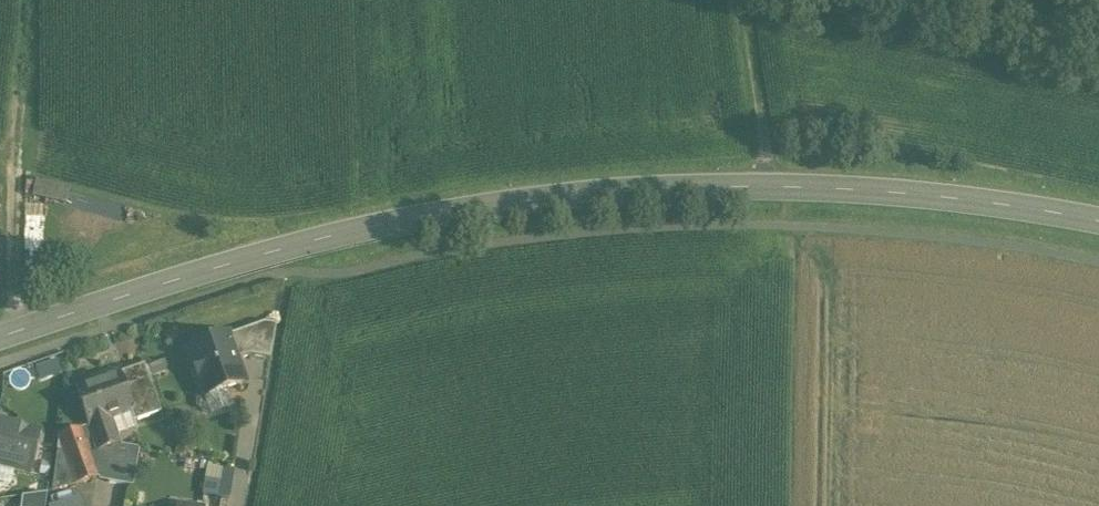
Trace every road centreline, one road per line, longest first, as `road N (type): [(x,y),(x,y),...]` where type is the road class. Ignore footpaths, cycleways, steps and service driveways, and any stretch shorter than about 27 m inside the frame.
road 1 (tertiary): [(0,337),(335,233),(586,194),(875,191),(1098,221)]
road 2 (track): [(769,187),(746,0)]

